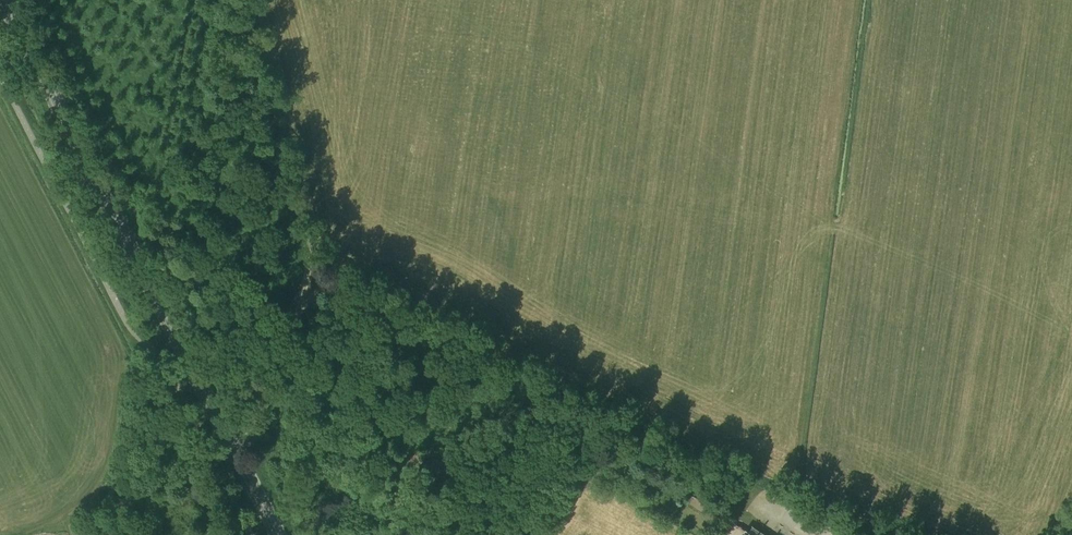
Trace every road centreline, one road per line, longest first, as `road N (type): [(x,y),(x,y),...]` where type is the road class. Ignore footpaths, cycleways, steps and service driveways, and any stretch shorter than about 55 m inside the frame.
road 1 (track): [(307,297),(325,286),(344,290),(859,534)]
road 2 (primary): [(279,534),(3,0)]
road 3 (track): [(240,433),(307,297),(309,240),(241,0)]

